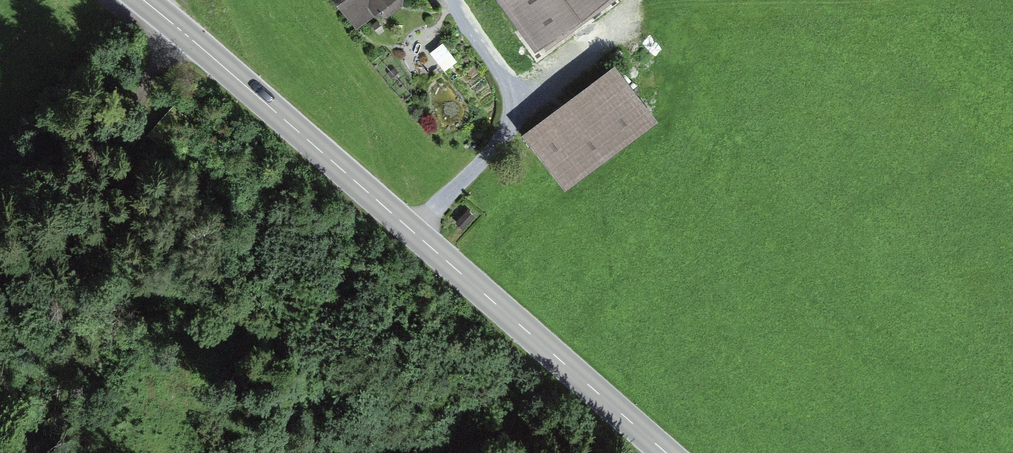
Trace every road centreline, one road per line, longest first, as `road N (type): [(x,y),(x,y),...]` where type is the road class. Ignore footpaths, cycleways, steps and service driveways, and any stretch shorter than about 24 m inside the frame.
road 1 (tertiary): [(144,0),(667,452)]
road 2 (track): [(455,0),(495,62),(514,116),(481,167),(415,233)]
road 3 (track): [(632,20),(514,116)]

